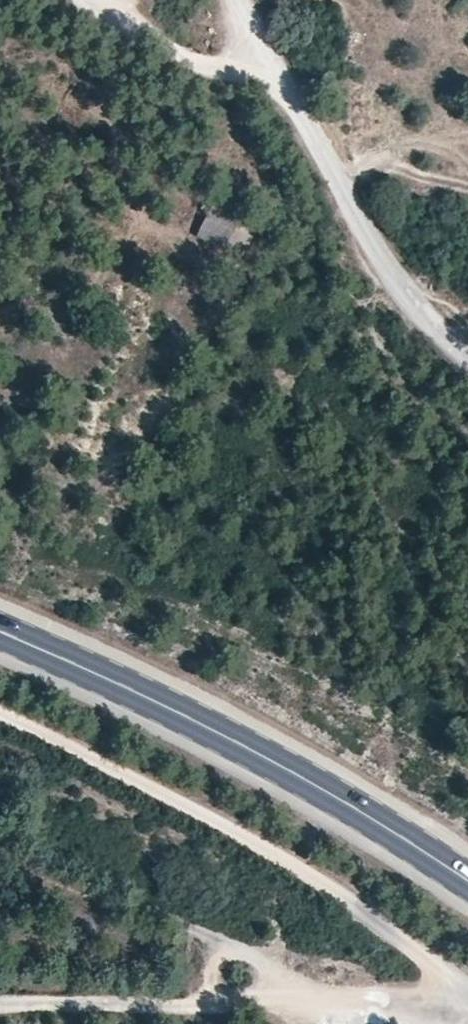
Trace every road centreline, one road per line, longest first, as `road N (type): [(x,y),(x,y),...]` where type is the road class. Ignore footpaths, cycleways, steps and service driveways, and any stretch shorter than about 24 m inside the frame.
road 1 (track): [(0,727),(266,849),(467,994)]
road 2 (primary): [(467,883),(235,744),(0,633)]
road 3 (unclassified): [(467,348),(413,300),(289,104),(243,0)]
road 4 (track): [(0,1002),(281,1023)]
road 5 (track): [(73,0),(289,104)]

